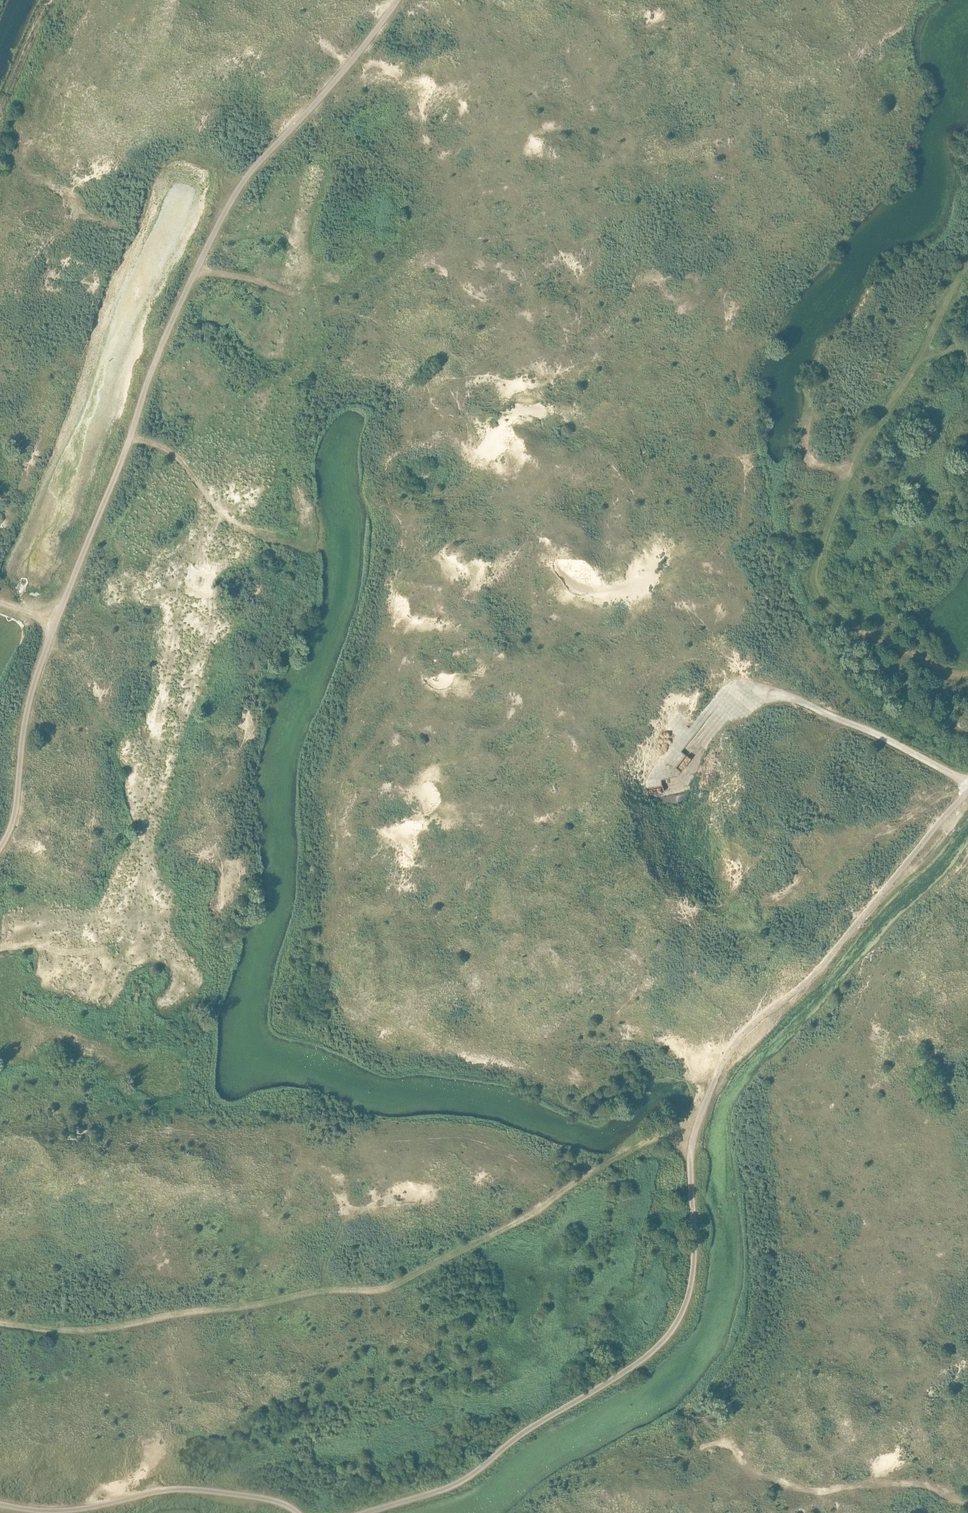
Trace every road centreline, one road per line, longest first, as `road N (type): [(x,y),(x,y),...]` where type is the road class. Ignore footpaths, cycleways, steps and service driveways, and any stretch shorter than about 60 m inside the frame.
road 1 (track): [(399,0),(323,99),(250,175),(172,327),(92,549),(57,619),(31,713),(20,801),(0,857)]
road 2 (track): [(0,1323),(114,1329),(322,1291),(388,1289),(650,1141),(695,1131)]
road 3 (track): [(695,1131),(738,1042),(833,957),(967,793)]
road 4 (track): [(967,784),(872,732),(765,693),(724,708),(652,784)]
road 5 (track): [(0,1503),(88,1510),(173,1489),(265,1498),(300,1512)]

